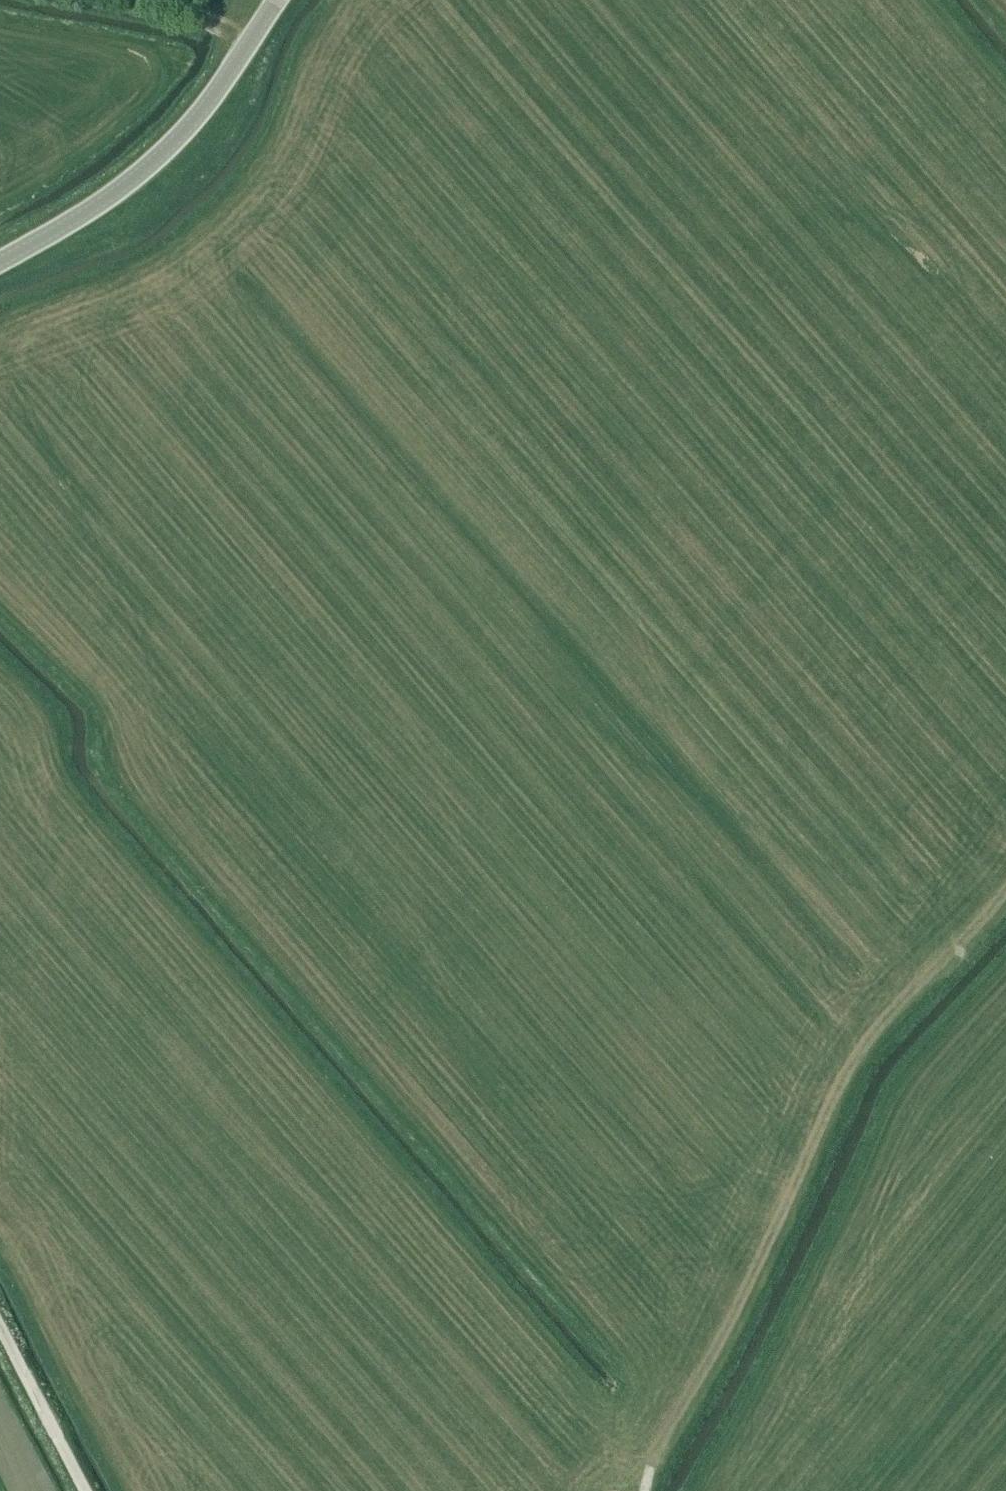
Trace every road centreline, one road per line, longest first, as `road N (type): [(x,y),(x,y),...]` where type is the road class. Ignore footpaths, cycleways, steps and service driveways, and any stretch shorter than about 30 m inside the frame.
road 1 (tertiary): [(0,264),(144,172),(212,100),(278,0)]
road 2 (unclassified): [(84,1490),(0,1328)]

